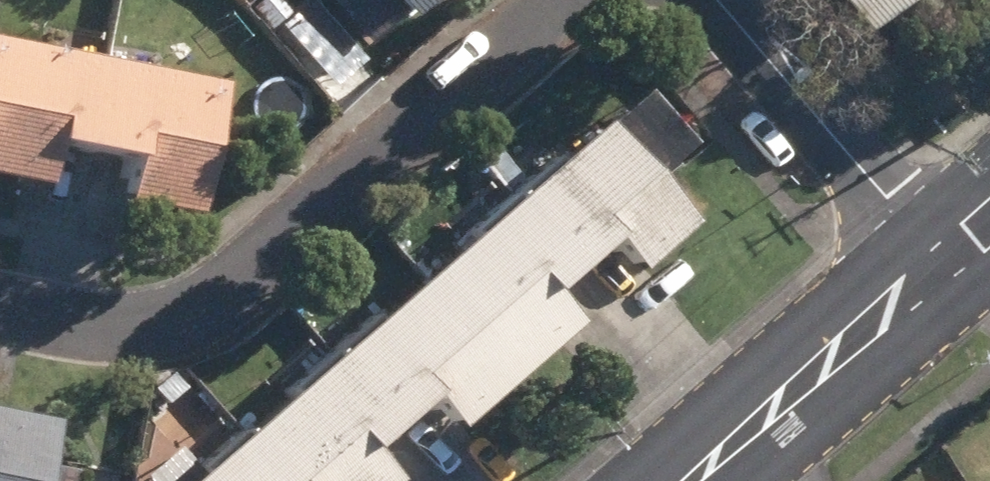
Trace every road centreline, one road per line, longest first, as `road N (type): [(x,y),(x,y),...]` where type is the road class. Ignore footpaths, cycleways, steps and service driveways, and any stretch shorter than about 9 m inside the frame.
road 1 (residential): [(563,0),(282,244),(180,307),(114,321),(0,305)]
road 2 (residential): [(950,252),(694,0)]
road 3 (secondary): [(690,480),(950,252)]

